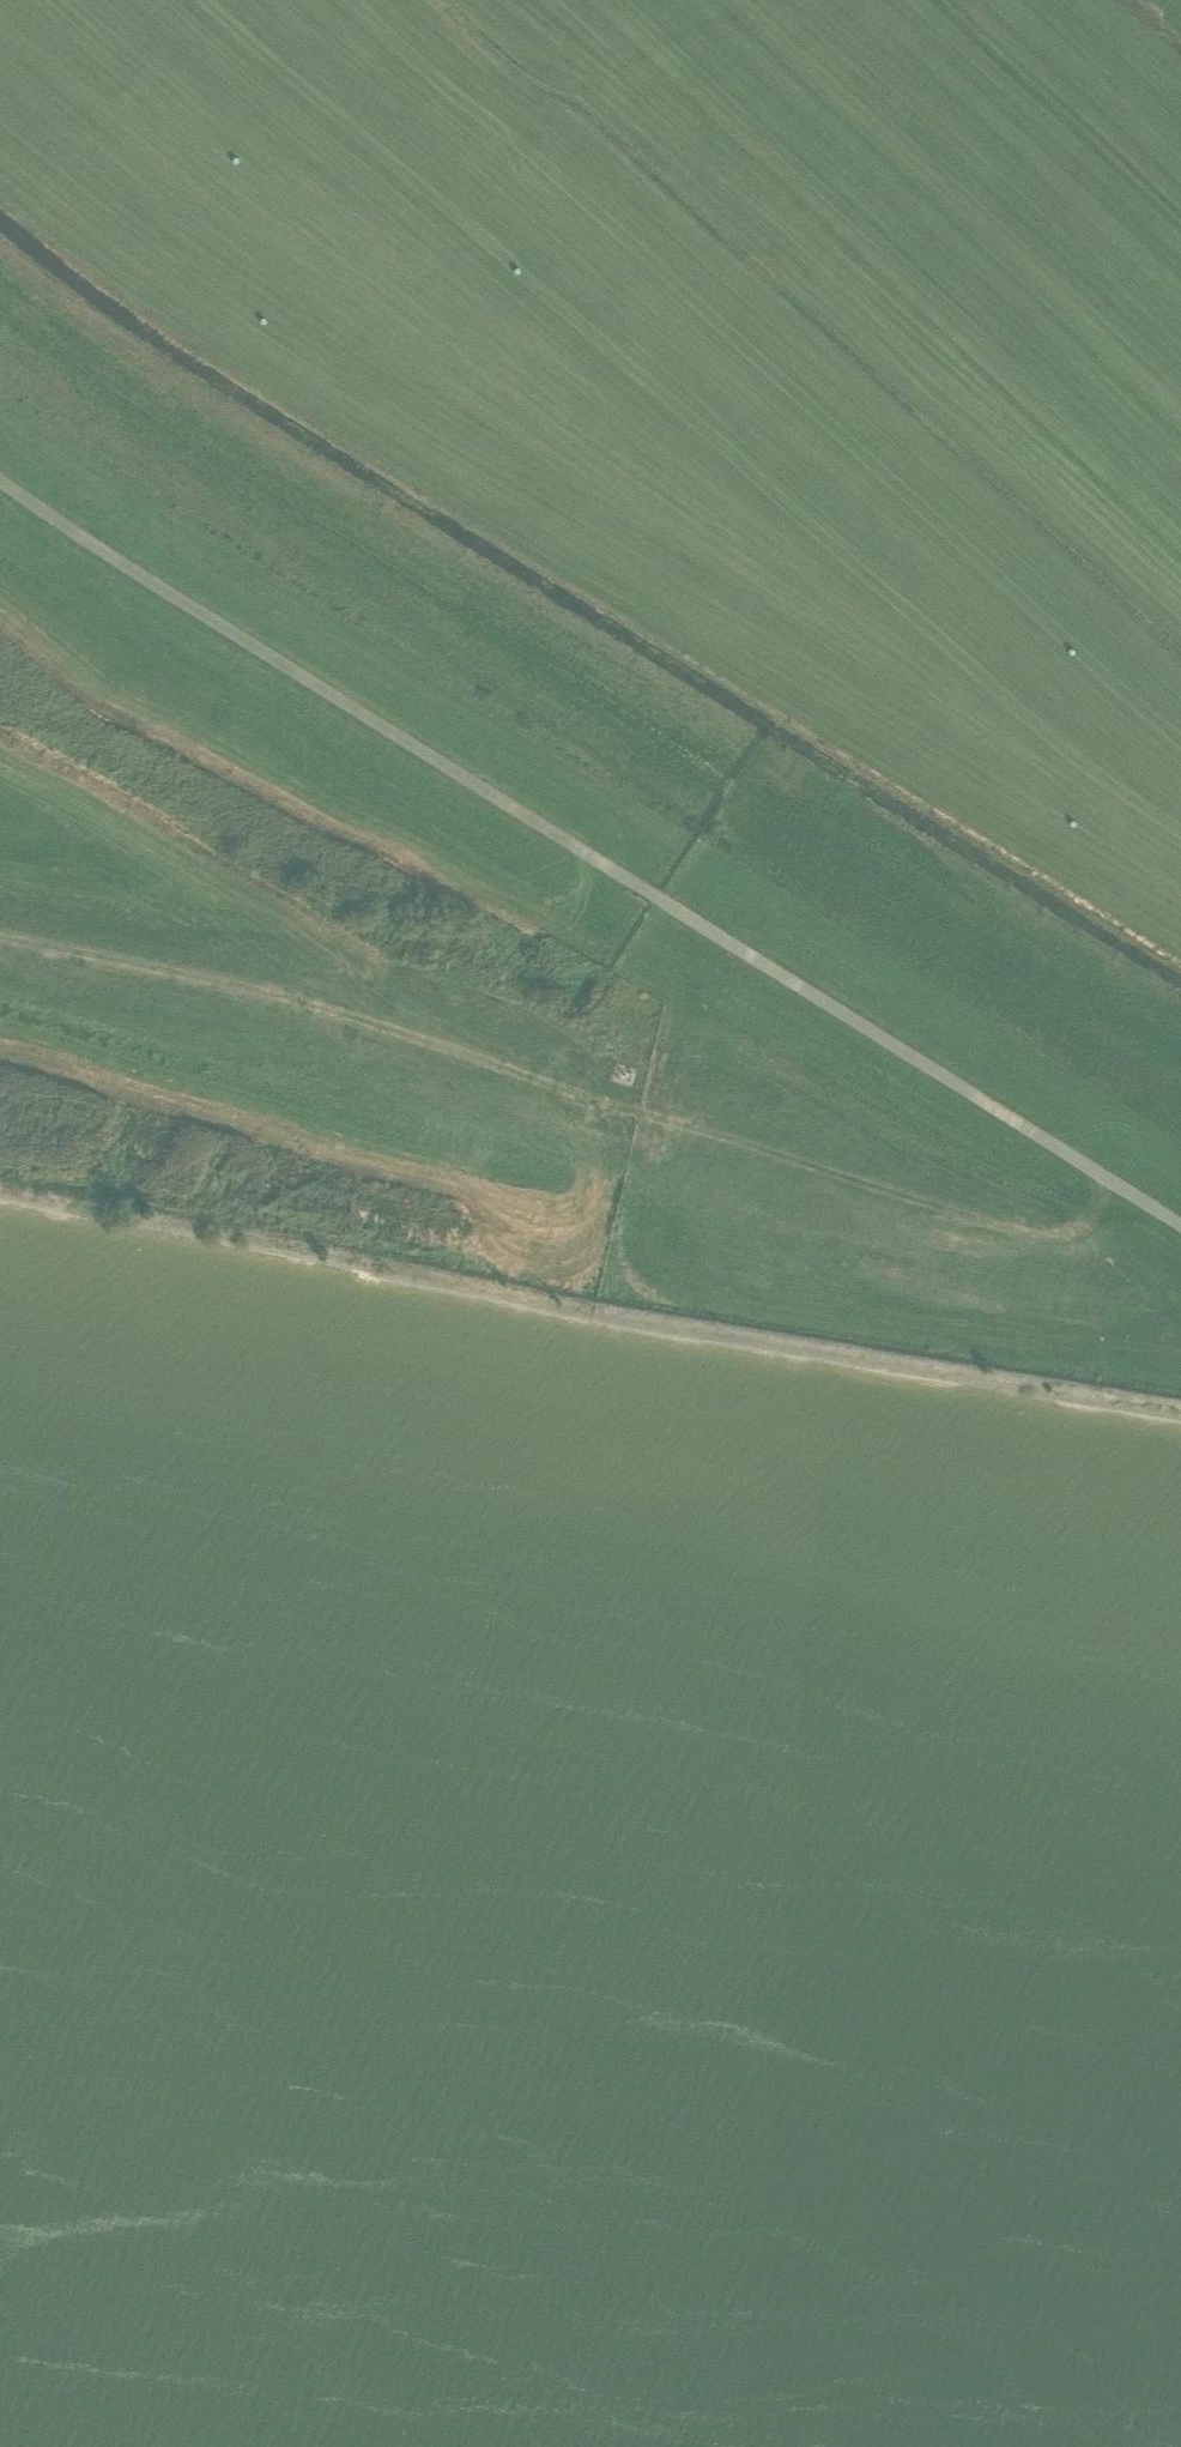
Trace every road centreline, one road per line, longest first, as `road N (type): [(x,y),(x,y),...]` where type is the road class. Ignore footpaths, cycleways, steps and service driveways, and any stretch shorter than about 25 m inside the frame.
road 1 (track): [(0,476),(239,635),(1180,1222)]

